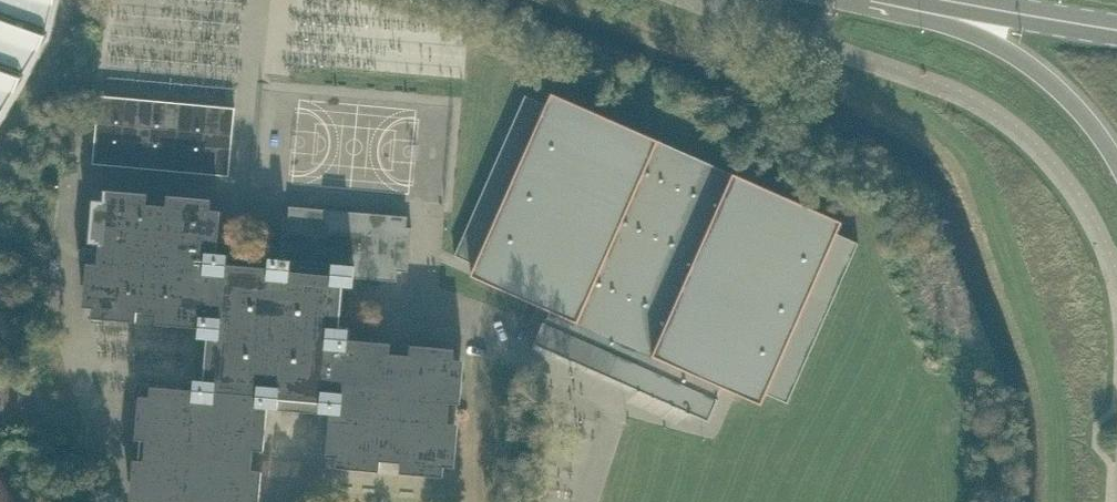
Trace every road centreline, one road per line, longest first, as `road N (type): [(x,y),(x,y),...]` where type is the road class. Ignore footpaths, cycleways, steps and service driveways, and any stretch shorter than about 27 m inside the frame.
road 1 (secondary): [(895,0),(1032,64),(1116,160)]
road 2 (secondary): [(1116,27),(937,0)]

